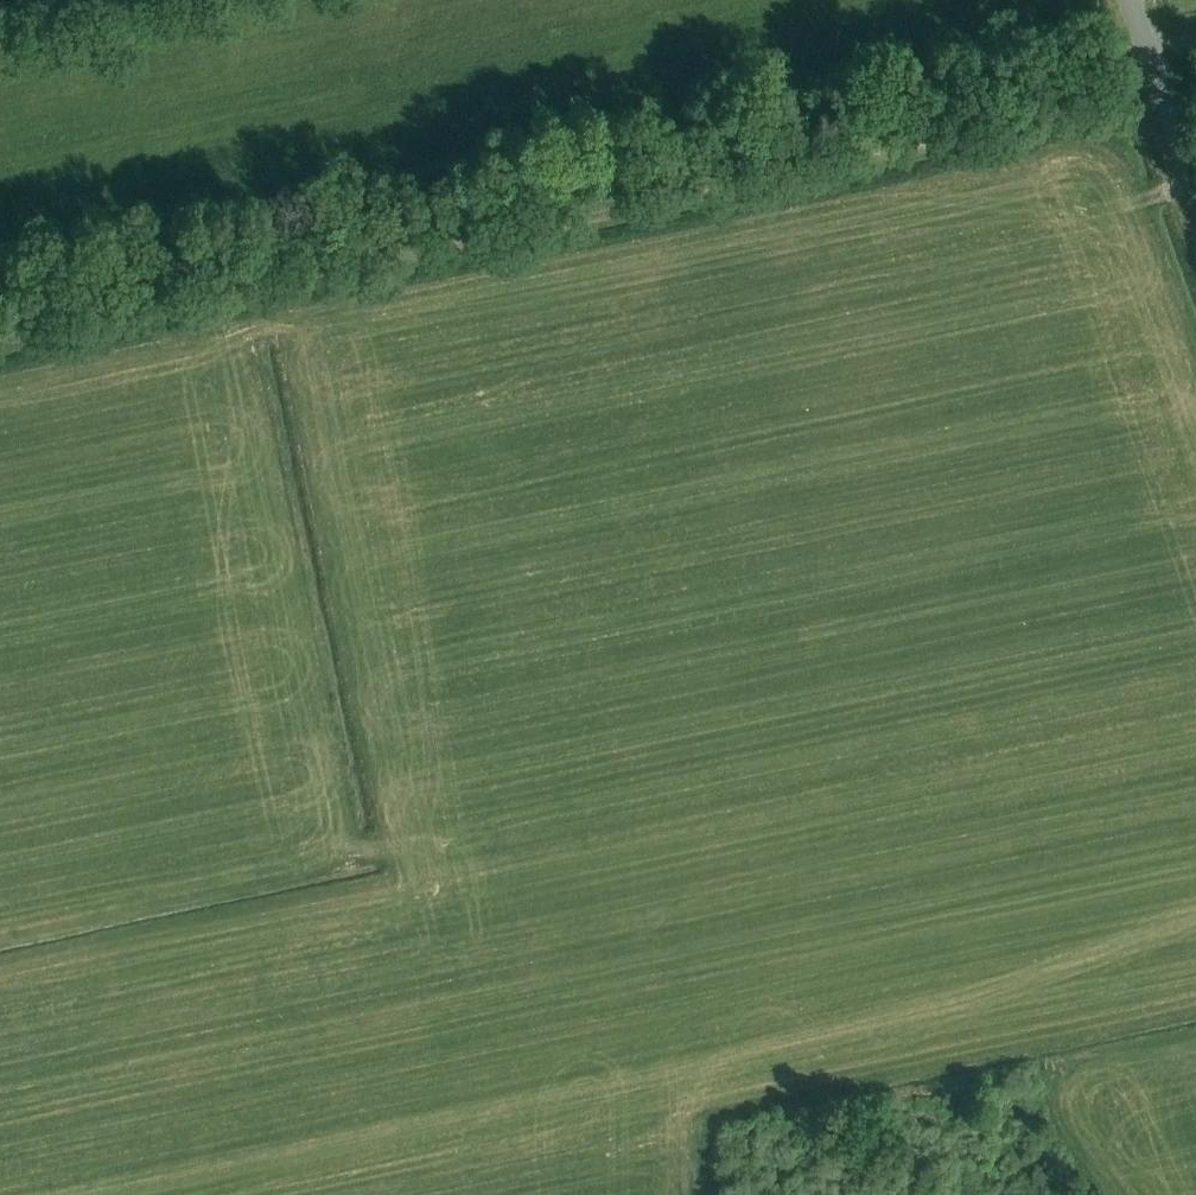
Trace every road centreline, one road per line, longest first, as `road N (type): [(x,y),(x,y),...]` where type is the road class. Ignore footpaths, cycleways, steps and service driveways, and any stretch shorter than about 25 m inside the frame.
road 1 (track): [(1147,42),(0,285)]
road 2 (unclassified): [(1195,189),(1132,0)]

